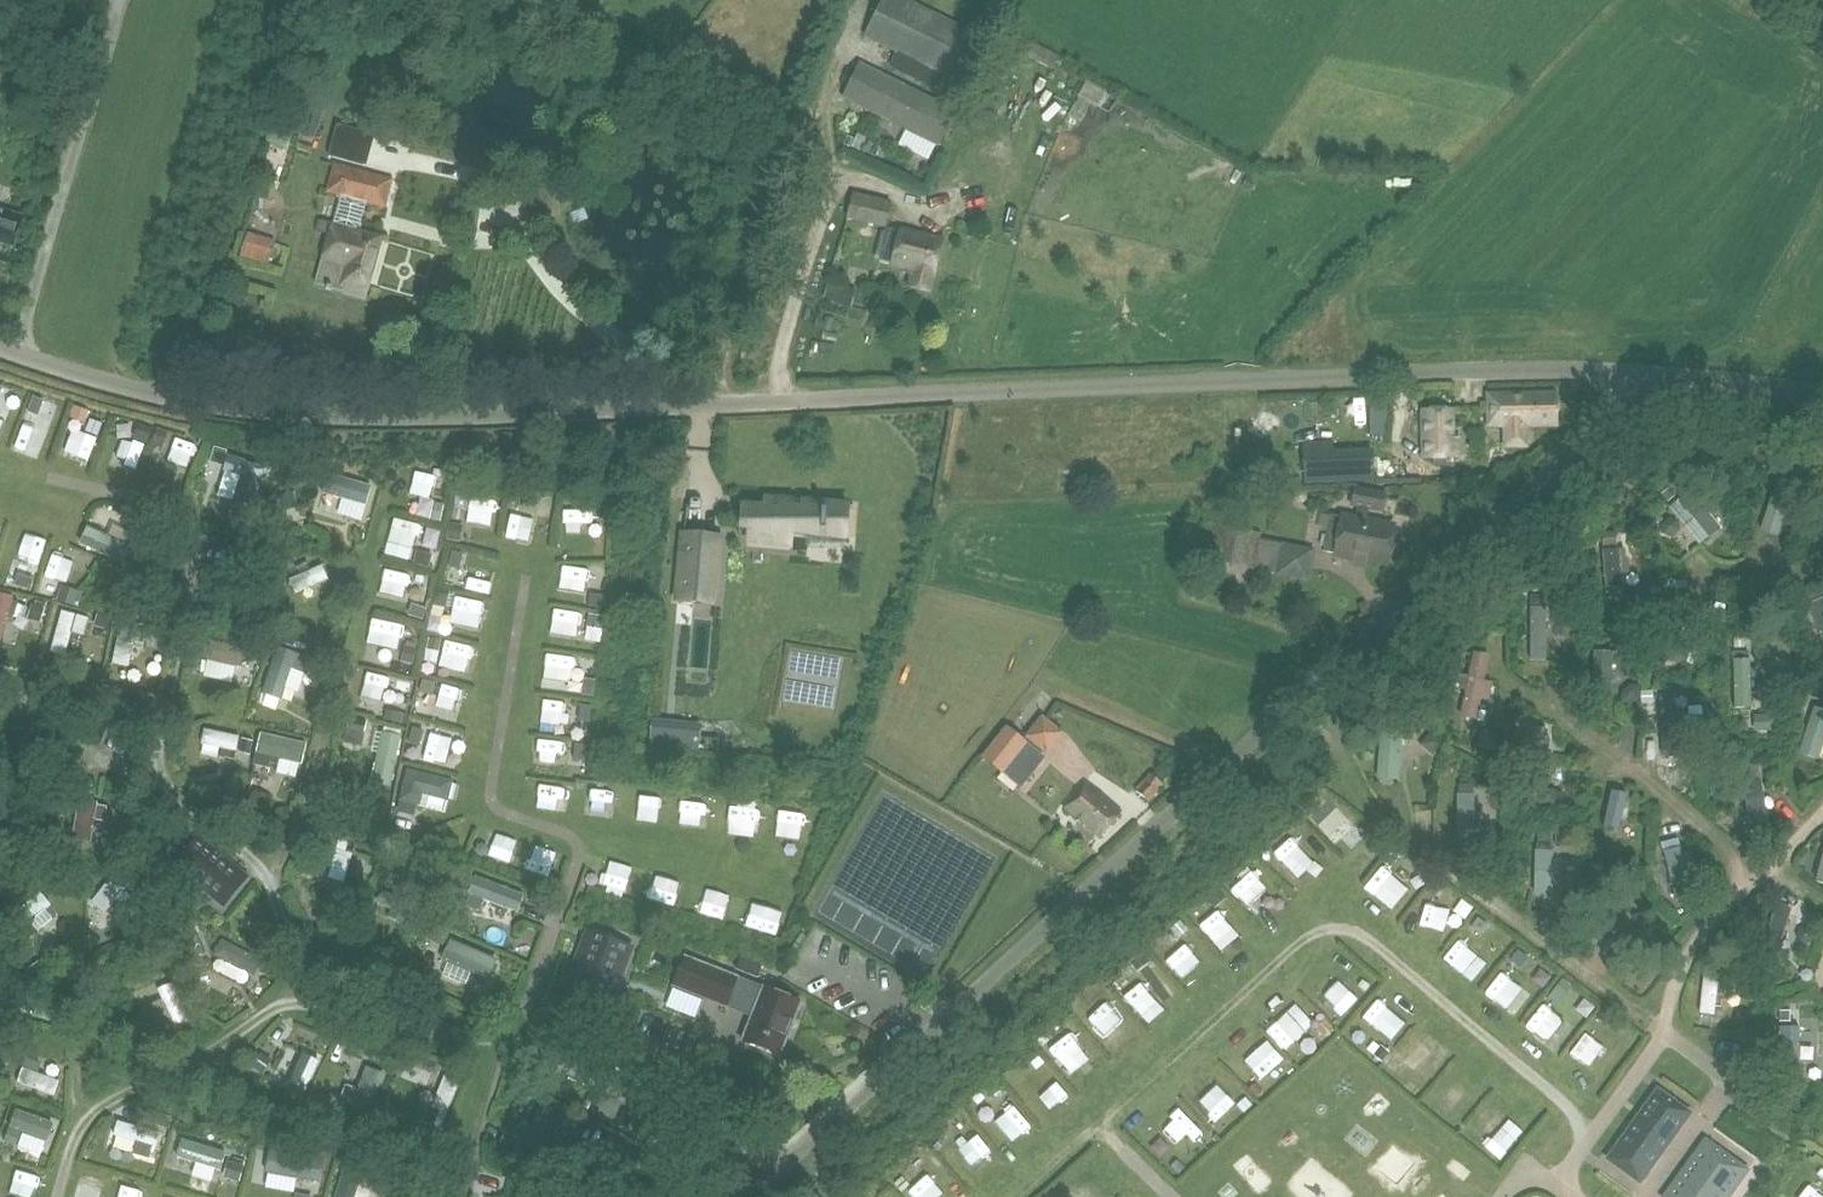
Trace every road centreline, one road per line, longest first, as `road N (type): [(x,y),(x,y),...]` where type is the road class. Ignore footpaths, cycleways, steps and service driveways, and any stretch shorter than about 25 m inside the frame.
road 1 (unclassified): [(1661,377),(1517,371),(589,411),(313,413),(216,405),(0,349)]
road 2 (unclassified): [(1661,377),(743,1196)]
road 3 (track): [(1012,1196),(1307,935),(1331,927),(1371,940),(1565,1104),(1590,1137)]
road 4 (track): [(475,1039),(323,1006),(299,975),(257,870),(210,818),(29,689),(0,679)]
road 5 (track): [(68,1161),(74,1136),(95,1110),(218,1046),(299,975)]
road 6 (track): [(1761,872),(1542,695)]
road 7 (track): [(155,774),(184,607)]
road 8 (unclassified): [(1822,398),(1661,377)]
road 9 (track): [(351,647),(381,517)]
road 10 (track): [(106,746),(0,807)]

